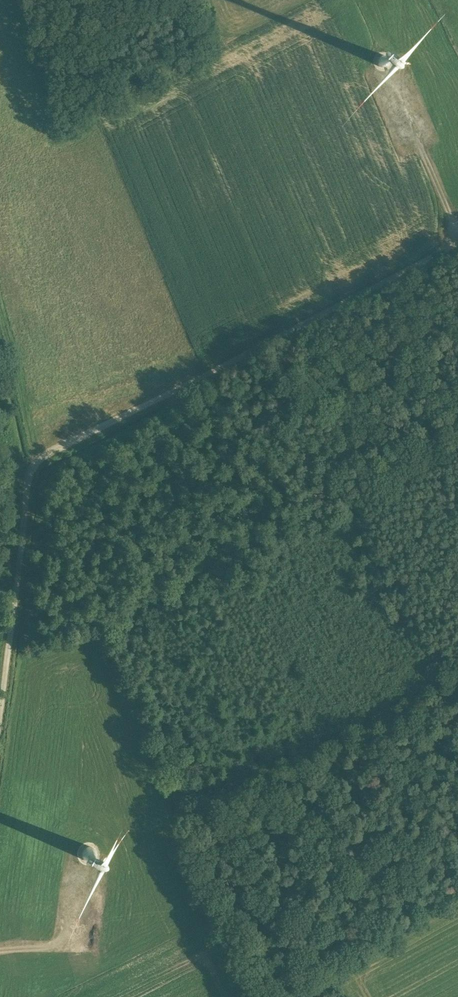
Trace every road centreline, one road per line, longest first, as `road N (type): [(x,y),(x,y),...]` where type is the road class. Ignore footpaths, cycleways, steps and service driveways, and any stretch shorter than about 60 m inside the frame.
road 1 (track): [(0,719),(34,461),(457,241)]
road 2 (track): [(151,733),(266,996)]
road 3 (track): [(457,231),(395,78)]
road 4 (track): [(0,951),(77,946),(85,875)]

